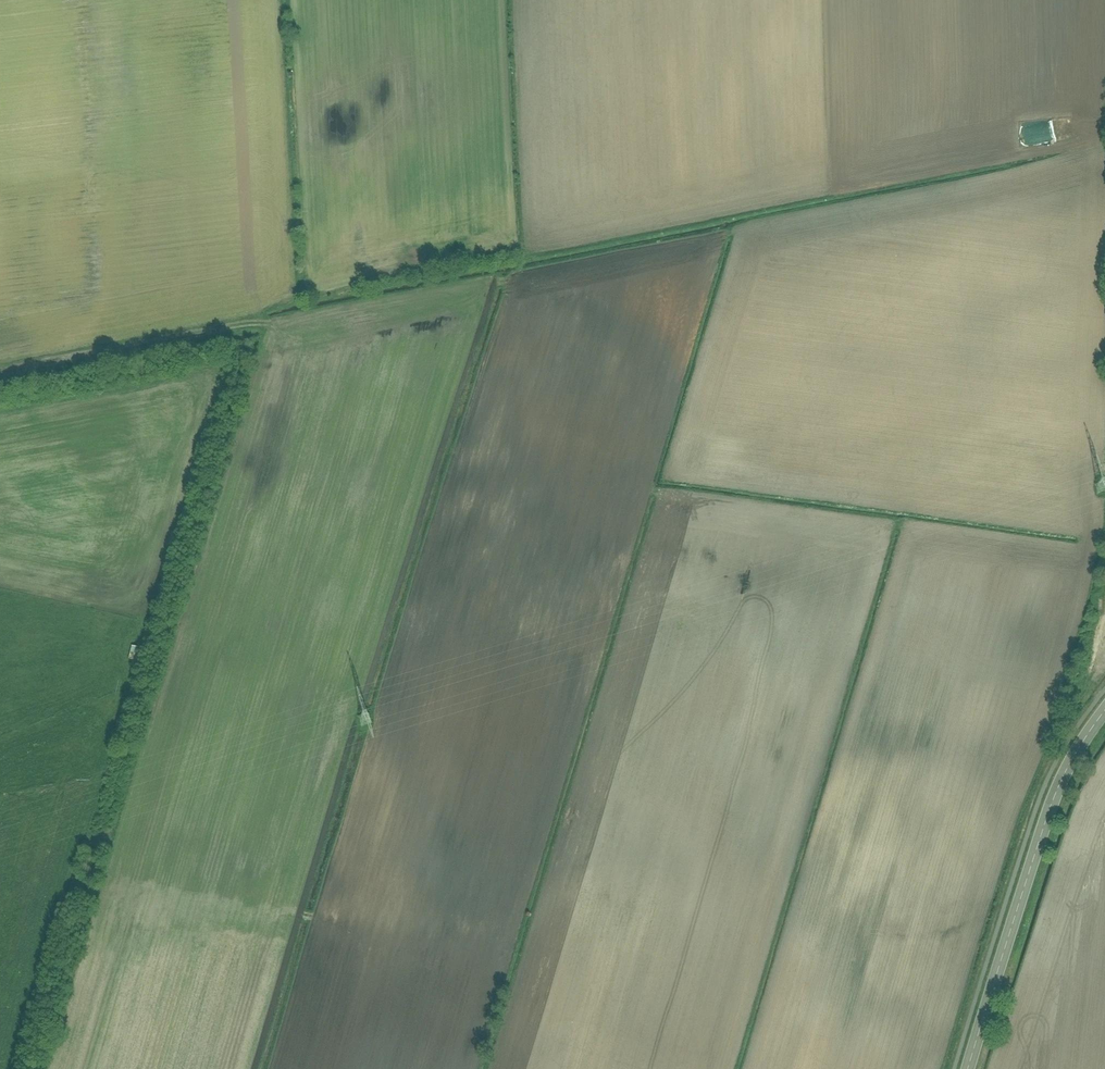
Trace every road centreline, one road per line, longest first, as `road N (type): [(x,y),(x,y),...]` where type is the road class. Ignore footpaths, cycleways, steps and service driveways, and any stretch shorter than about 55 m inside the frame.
road 1 (secondary): [(967,1068),(1062,775),(1104,710)]

